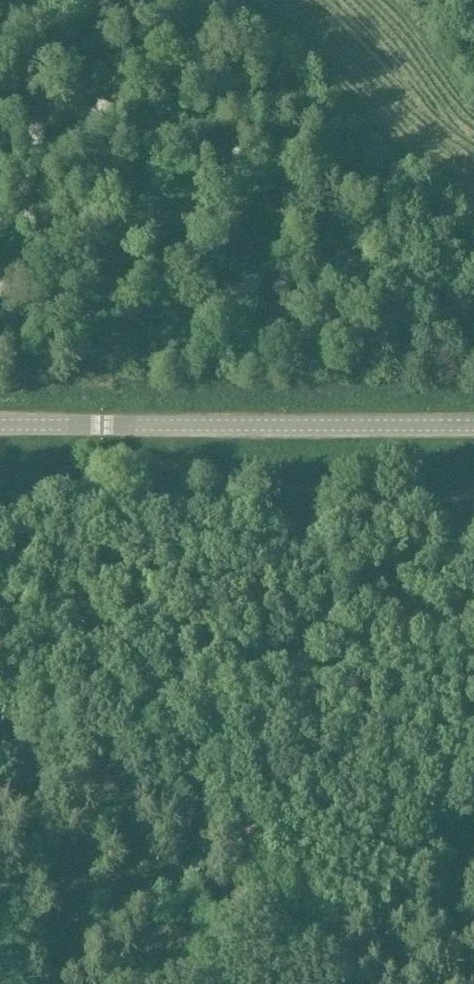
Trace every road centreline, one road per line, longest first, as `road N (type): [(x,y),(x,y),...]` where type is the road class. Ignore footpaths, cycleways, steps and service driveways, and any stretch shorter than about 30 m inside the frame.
road 1 (track): [(0,754),(473,788)]
road 2 (track): [(473,518),(0,506)]
road 3 (tertiary): [(473,428),(0,427)]

